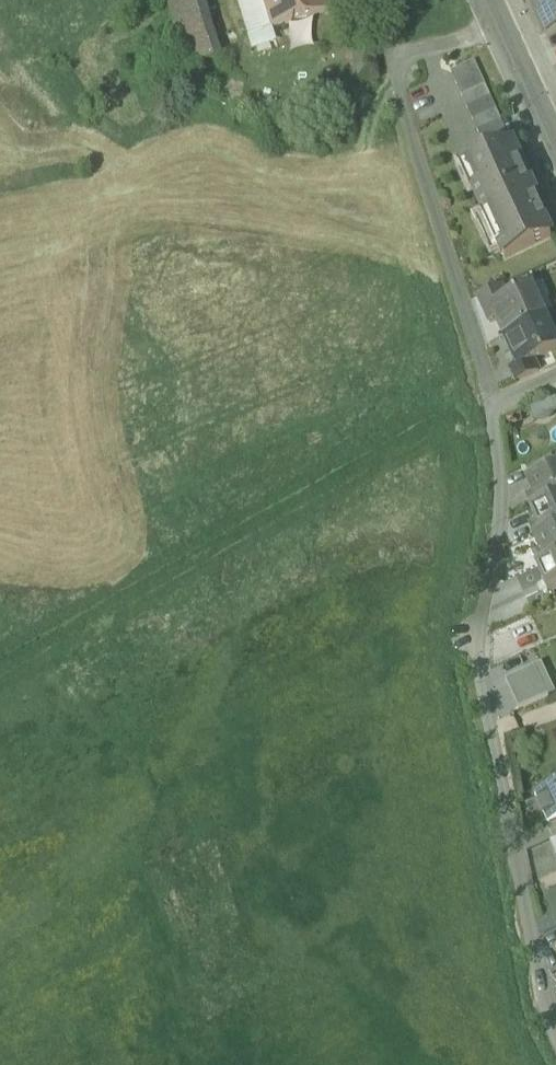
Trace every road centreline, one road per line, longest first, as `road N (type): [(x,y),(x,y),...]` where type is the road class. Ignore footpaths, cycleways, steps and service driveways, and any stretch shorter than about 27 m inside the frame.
road 1 (residential): [(555,1029),(480,673),(499,474),(494,407)]
road 2 (residential): [(494,407),(392,74),(401,58),(499,29)]
road 3 (secondary): [(555,156),(499,29)]

